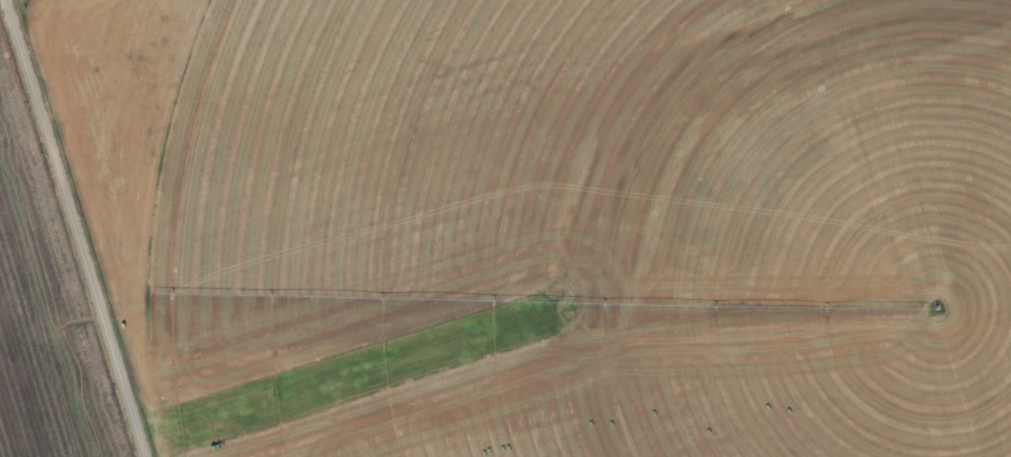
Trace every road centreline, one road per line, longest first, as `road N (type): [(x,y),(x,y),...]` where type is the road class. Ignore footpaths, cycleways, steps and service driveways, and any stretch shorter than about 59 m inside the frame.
road 1 (residential): [(148,456),(11,0)]

